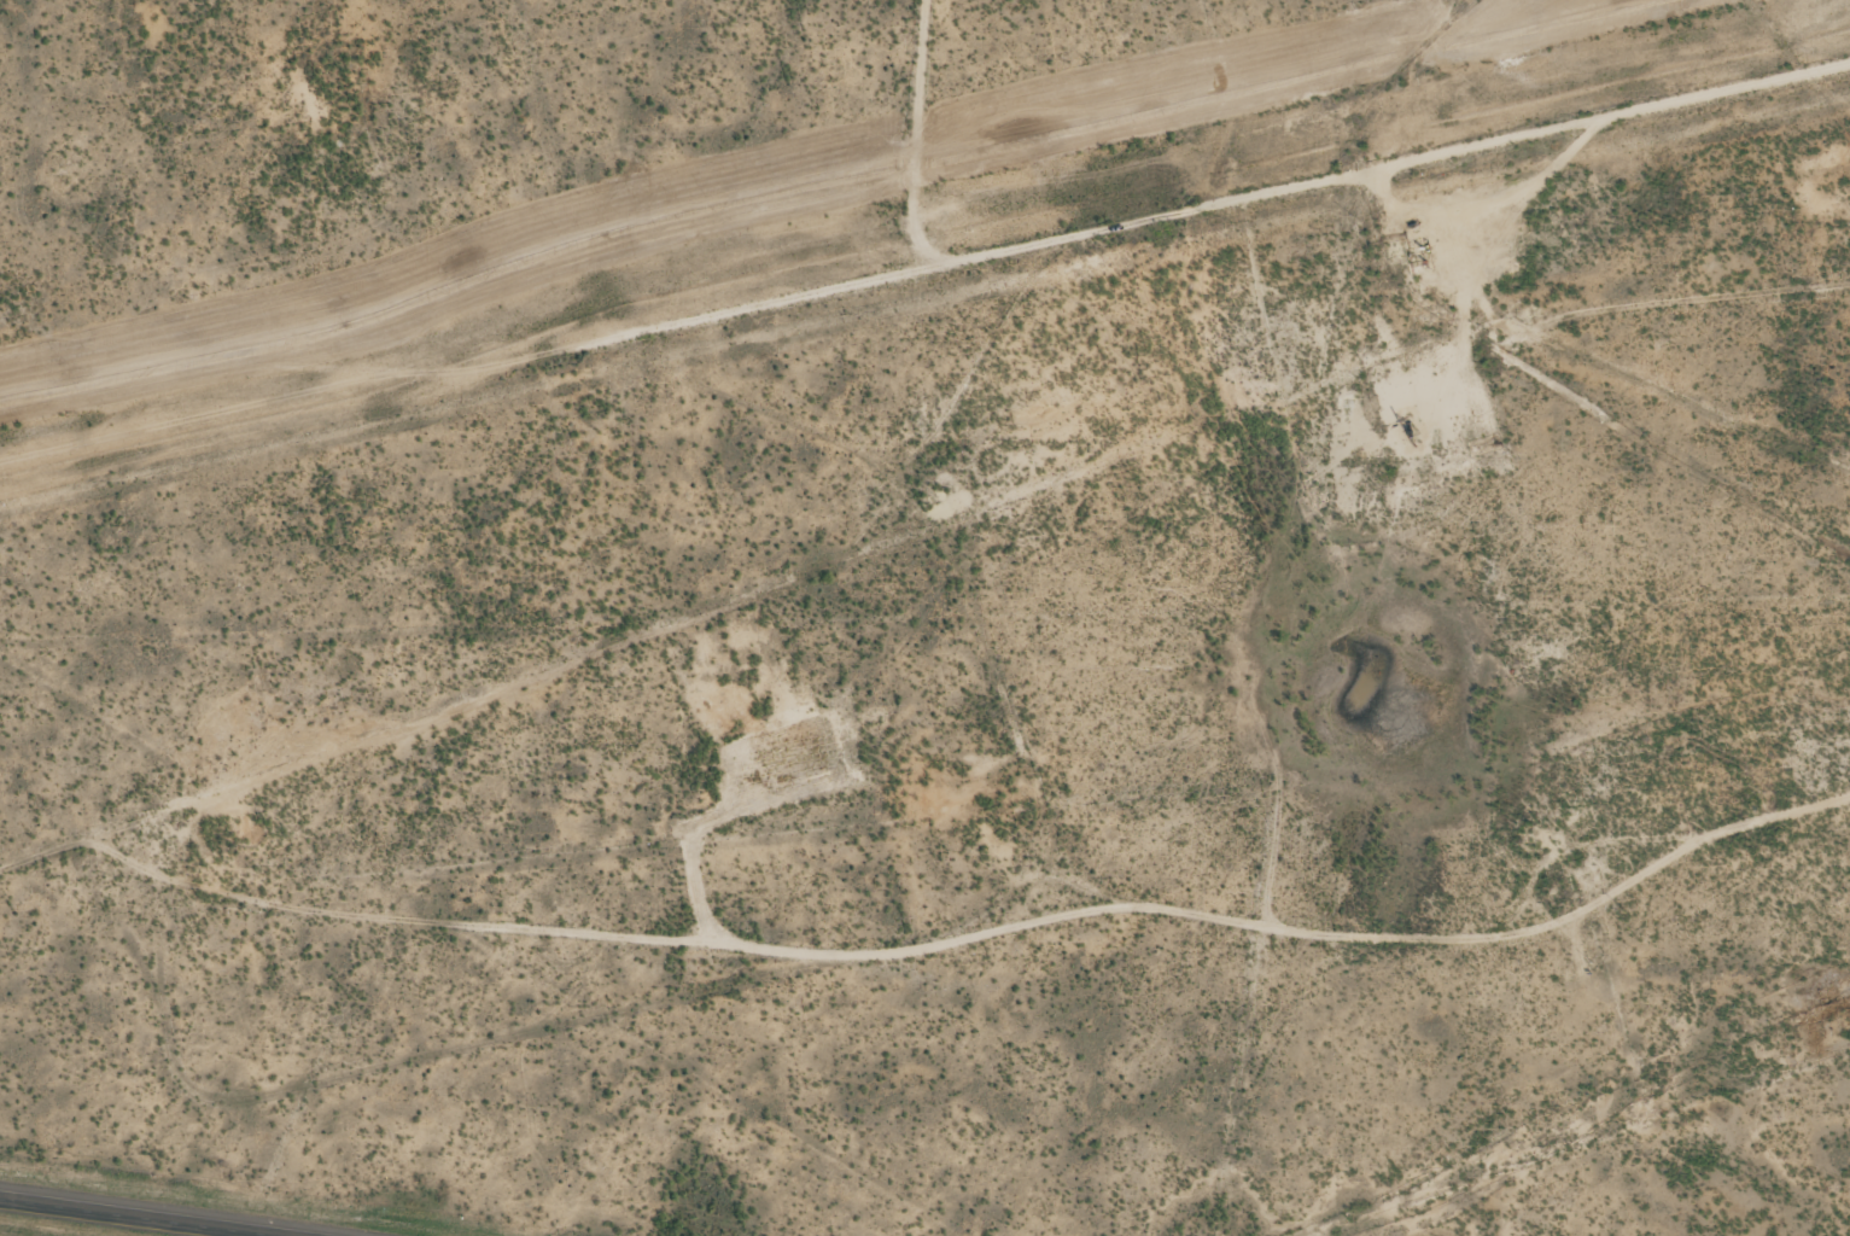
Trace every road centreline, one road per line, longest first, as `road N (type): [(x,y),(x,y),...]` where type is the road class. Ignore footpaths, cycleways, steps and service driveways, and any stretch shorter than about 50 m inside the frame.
road 1 (primary): [(255,1235),(0,1202)]

